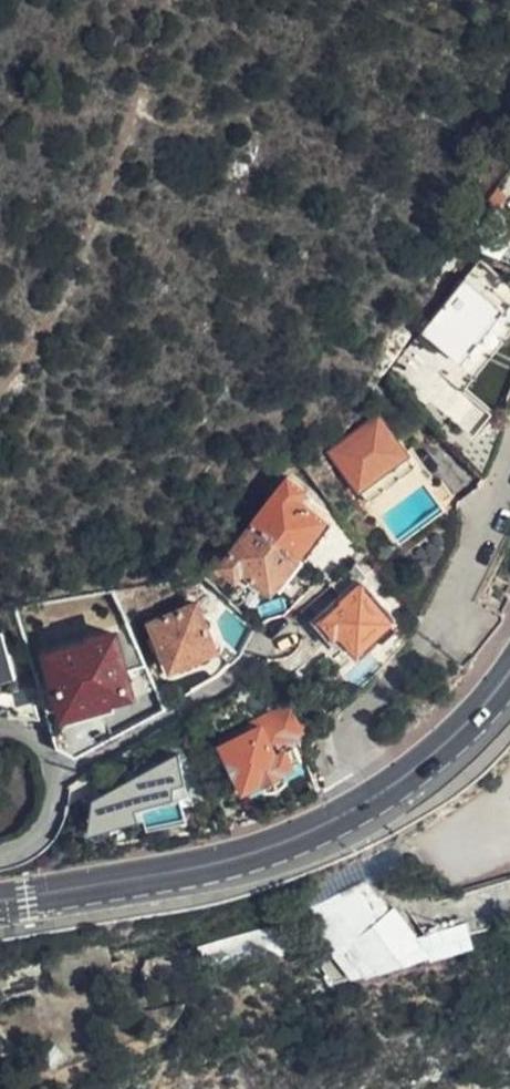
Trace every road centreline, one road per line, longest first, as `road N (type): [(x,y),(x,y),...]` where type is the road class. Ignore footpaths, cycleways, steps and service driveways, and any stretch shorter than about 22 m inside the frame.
road 1 (secondary): [(0,900),(223,862),(296,837),(360,804),(464,729),(509,668)]
road 2 (residential): [(59,769),(230,680),(279,629)]

